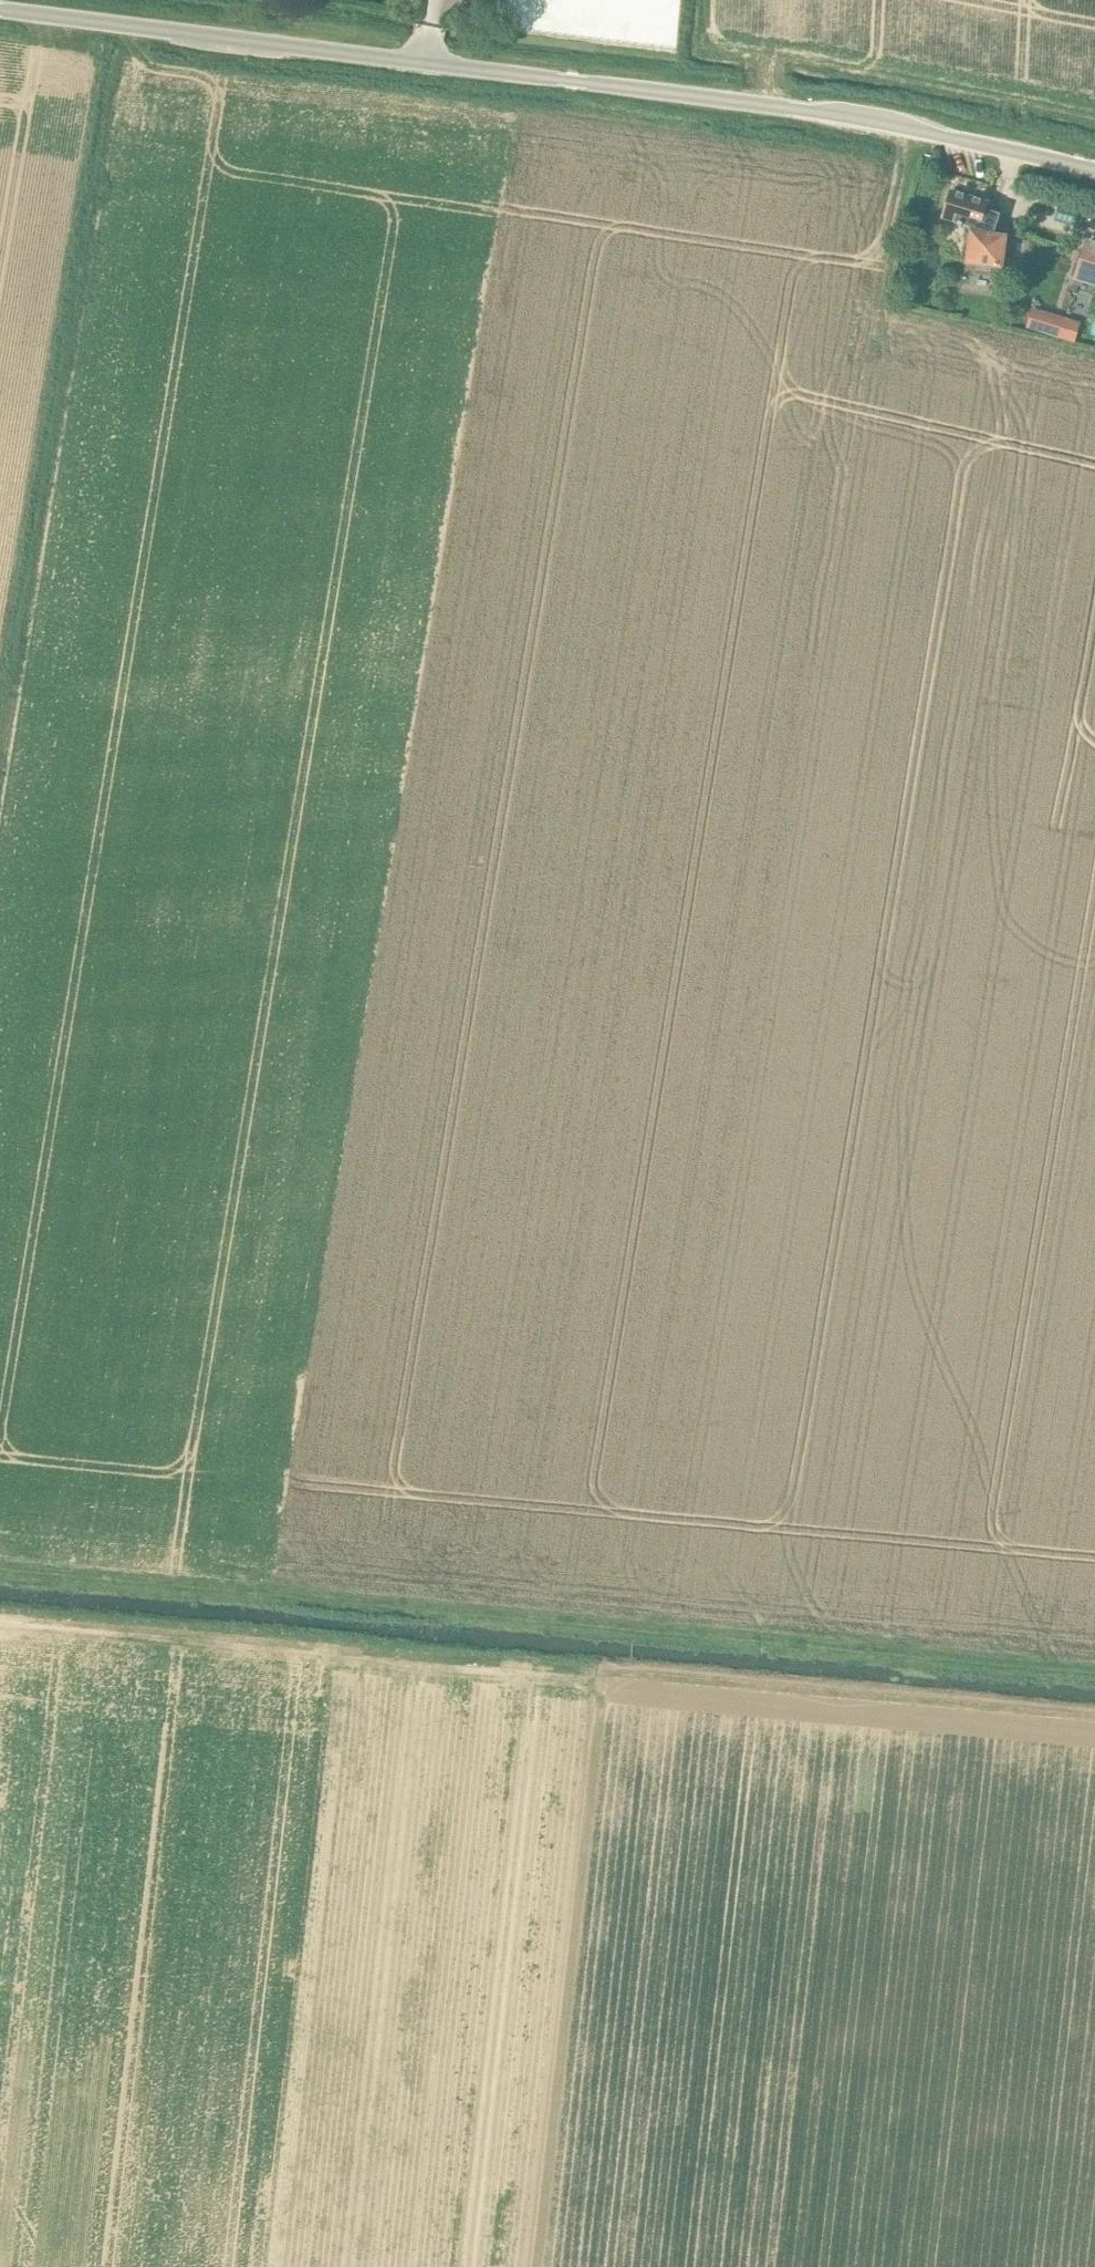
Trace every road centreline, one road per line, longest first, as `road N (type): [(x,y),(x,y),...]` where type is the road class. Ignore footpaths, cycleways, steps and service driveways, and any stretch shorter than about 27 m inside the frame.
road 1 (unclassified): [(1094,183),(821,133),(0,33)]

